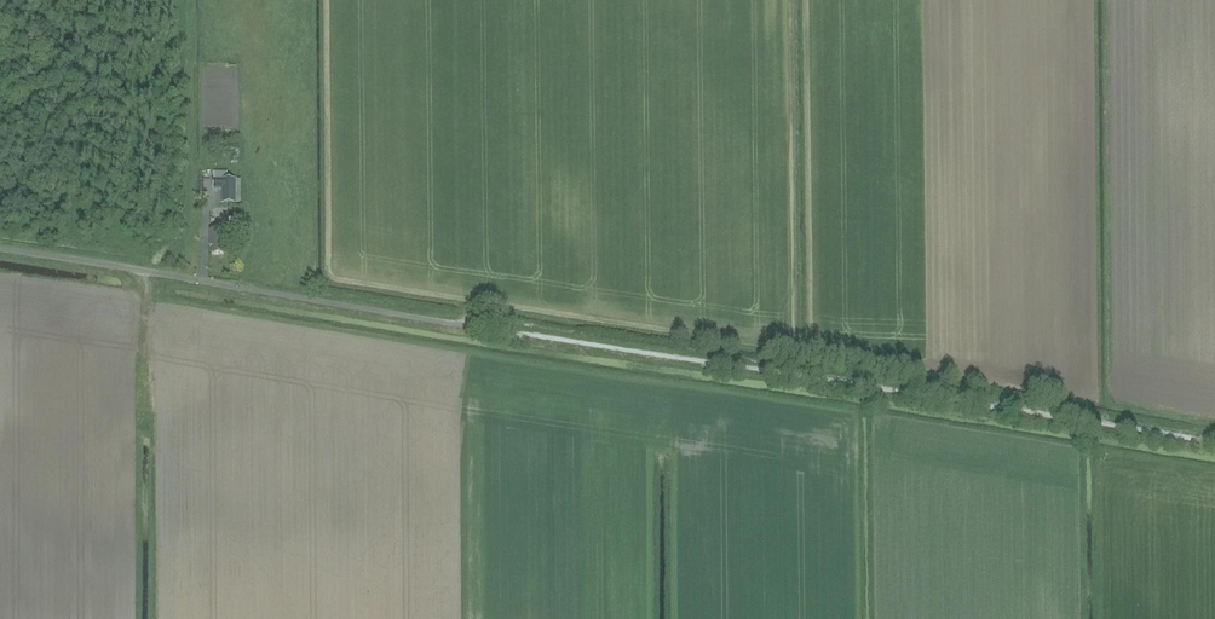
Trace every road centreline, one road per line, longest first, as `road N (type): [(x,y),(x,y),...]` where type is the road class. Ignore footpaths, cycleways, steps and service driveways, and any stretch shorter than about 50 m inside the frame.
road 1 (unclassified): [(468,325),(0,250)]

